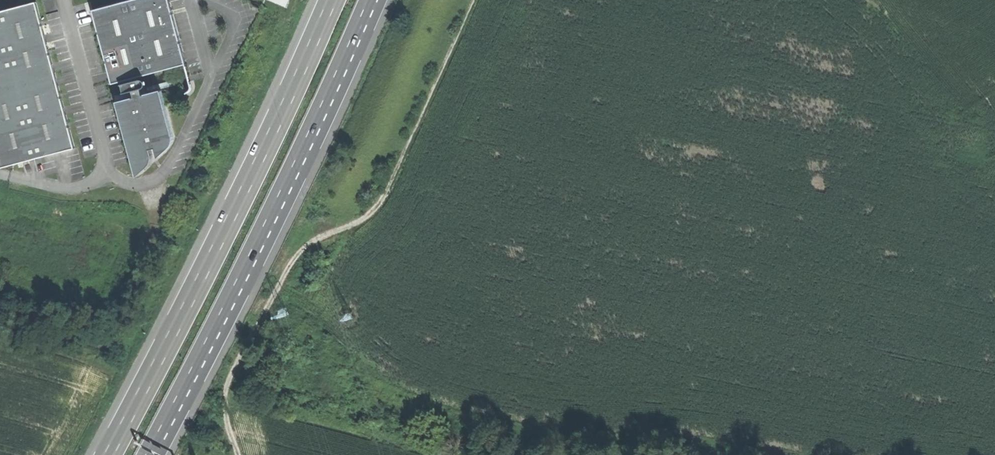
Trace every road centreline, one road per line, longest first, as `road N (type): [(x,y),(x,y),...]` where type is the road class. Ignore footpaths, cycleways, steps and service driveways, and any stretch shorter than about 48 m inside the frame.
road 1 (track): [(469,0),(379,203),(363,220),(304,241),(241,357),(224,405),(238,454)]
road 2 (trunk): [(332,0),(107,454)]
road 3 (trunk): [(150,454),(373,0)]
road 4 (track): [(224,405),(446,454)]

